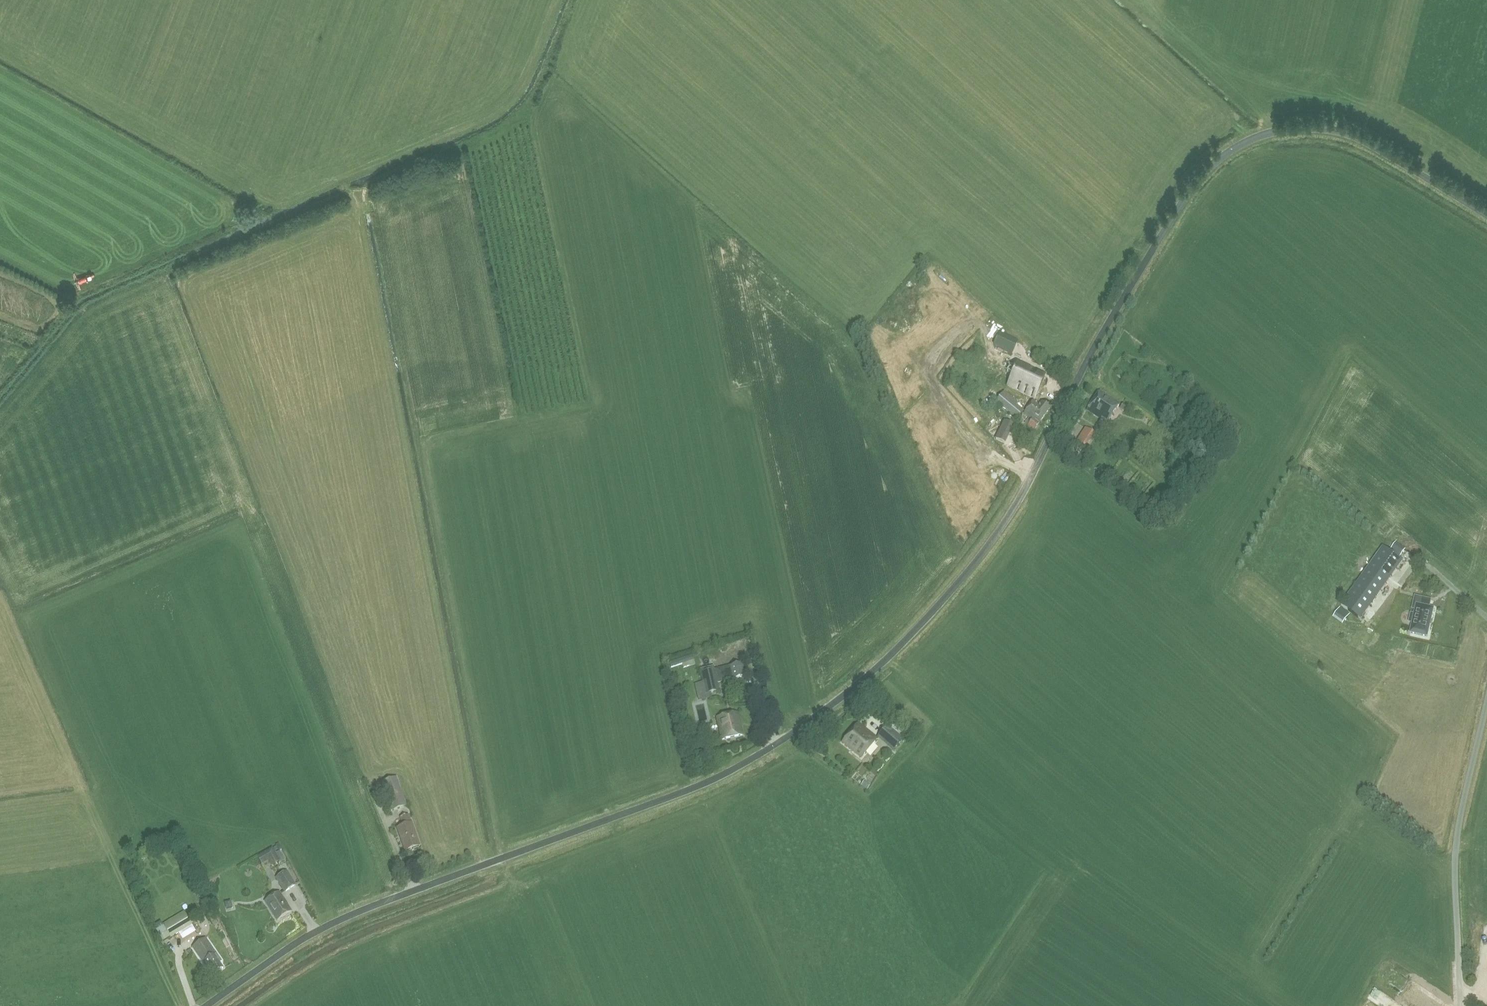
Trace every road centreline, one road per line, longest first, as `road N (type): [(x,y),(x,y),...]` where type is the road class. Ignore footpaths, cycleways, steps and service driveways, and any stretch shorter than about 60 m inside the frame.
road 1 (unclassified): [(208,1005),(348,916),(688,791),(779,742),(839,698),(921,625),(999,531),(1178,207),(1236,146),(1295,127),(1342,131),(1486,215)]
road 2 (unclassified): [(1459,1005),(1457,835),(1486,701)]

